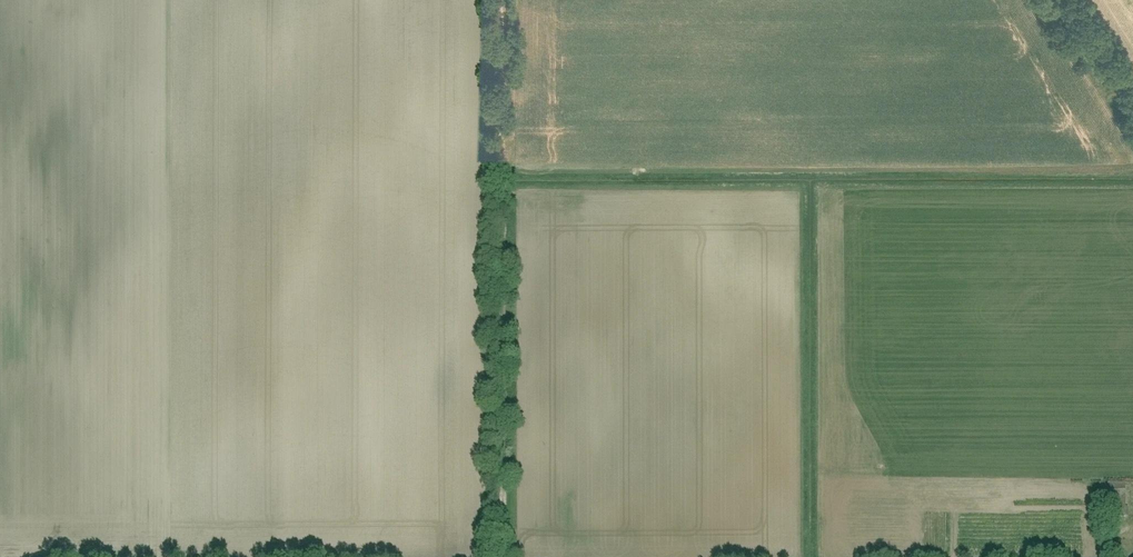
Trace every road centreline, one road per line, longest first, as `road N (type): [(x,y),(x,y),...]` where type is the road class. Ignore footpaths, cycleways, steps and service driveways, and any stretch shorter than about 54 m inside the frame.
road 1 (track): [(501,556),(499,0)]
road 2 (residential): [(1067,0),(1132,109)]

